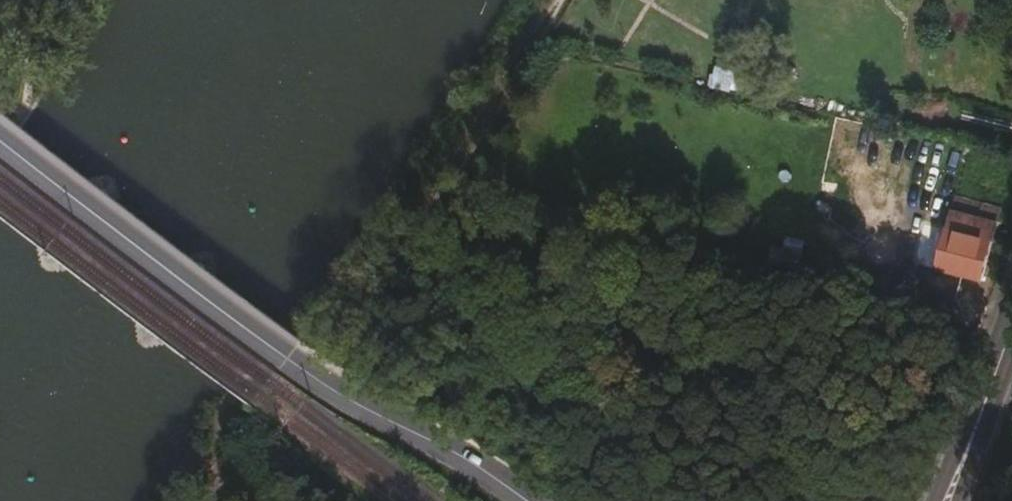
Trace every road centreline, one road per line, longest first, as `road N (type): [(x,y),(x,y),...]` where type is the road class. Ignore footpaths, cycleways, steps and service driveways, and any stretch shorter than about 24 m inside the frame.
road 1 (unclassified): [(514,500),(358,404),(0,142)]
road 2 (track): [(237,468),(296,334),(318,307),(383,313),(580,0)]
road 3 (primary): [(933,500),(1011,288)]

